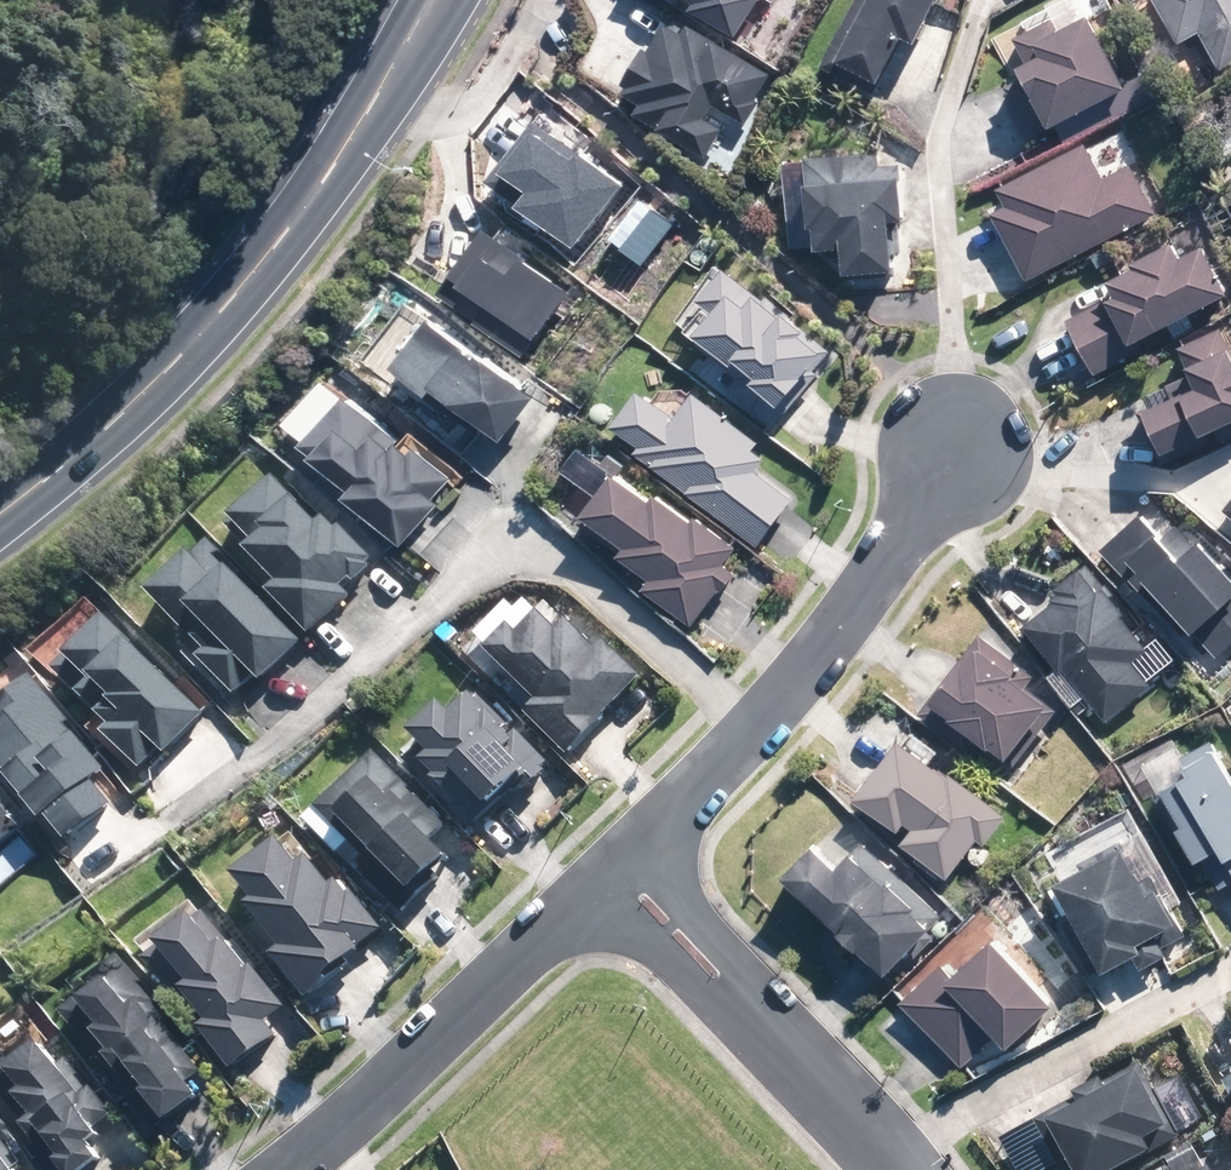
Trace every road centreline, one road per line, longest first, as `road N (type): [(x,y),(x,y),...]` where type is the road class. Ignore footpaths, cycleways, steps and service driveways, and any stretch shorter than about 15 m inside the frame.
road 1 (secondary): [(433,0),(303,206),(207,322),(145,390),(0,510)]
road 2 (residential): [(640,854),(835,633),(955,446)]
road 3 (residential): [(287,1169),(600,893)]
road 4 (residential): [(757,1017),(899,1169)]
road 5 (residential): [(640,854),(728,956),(757,1017)]
road 6 (residential): [(757,1017),(698,986),(600,893)]

